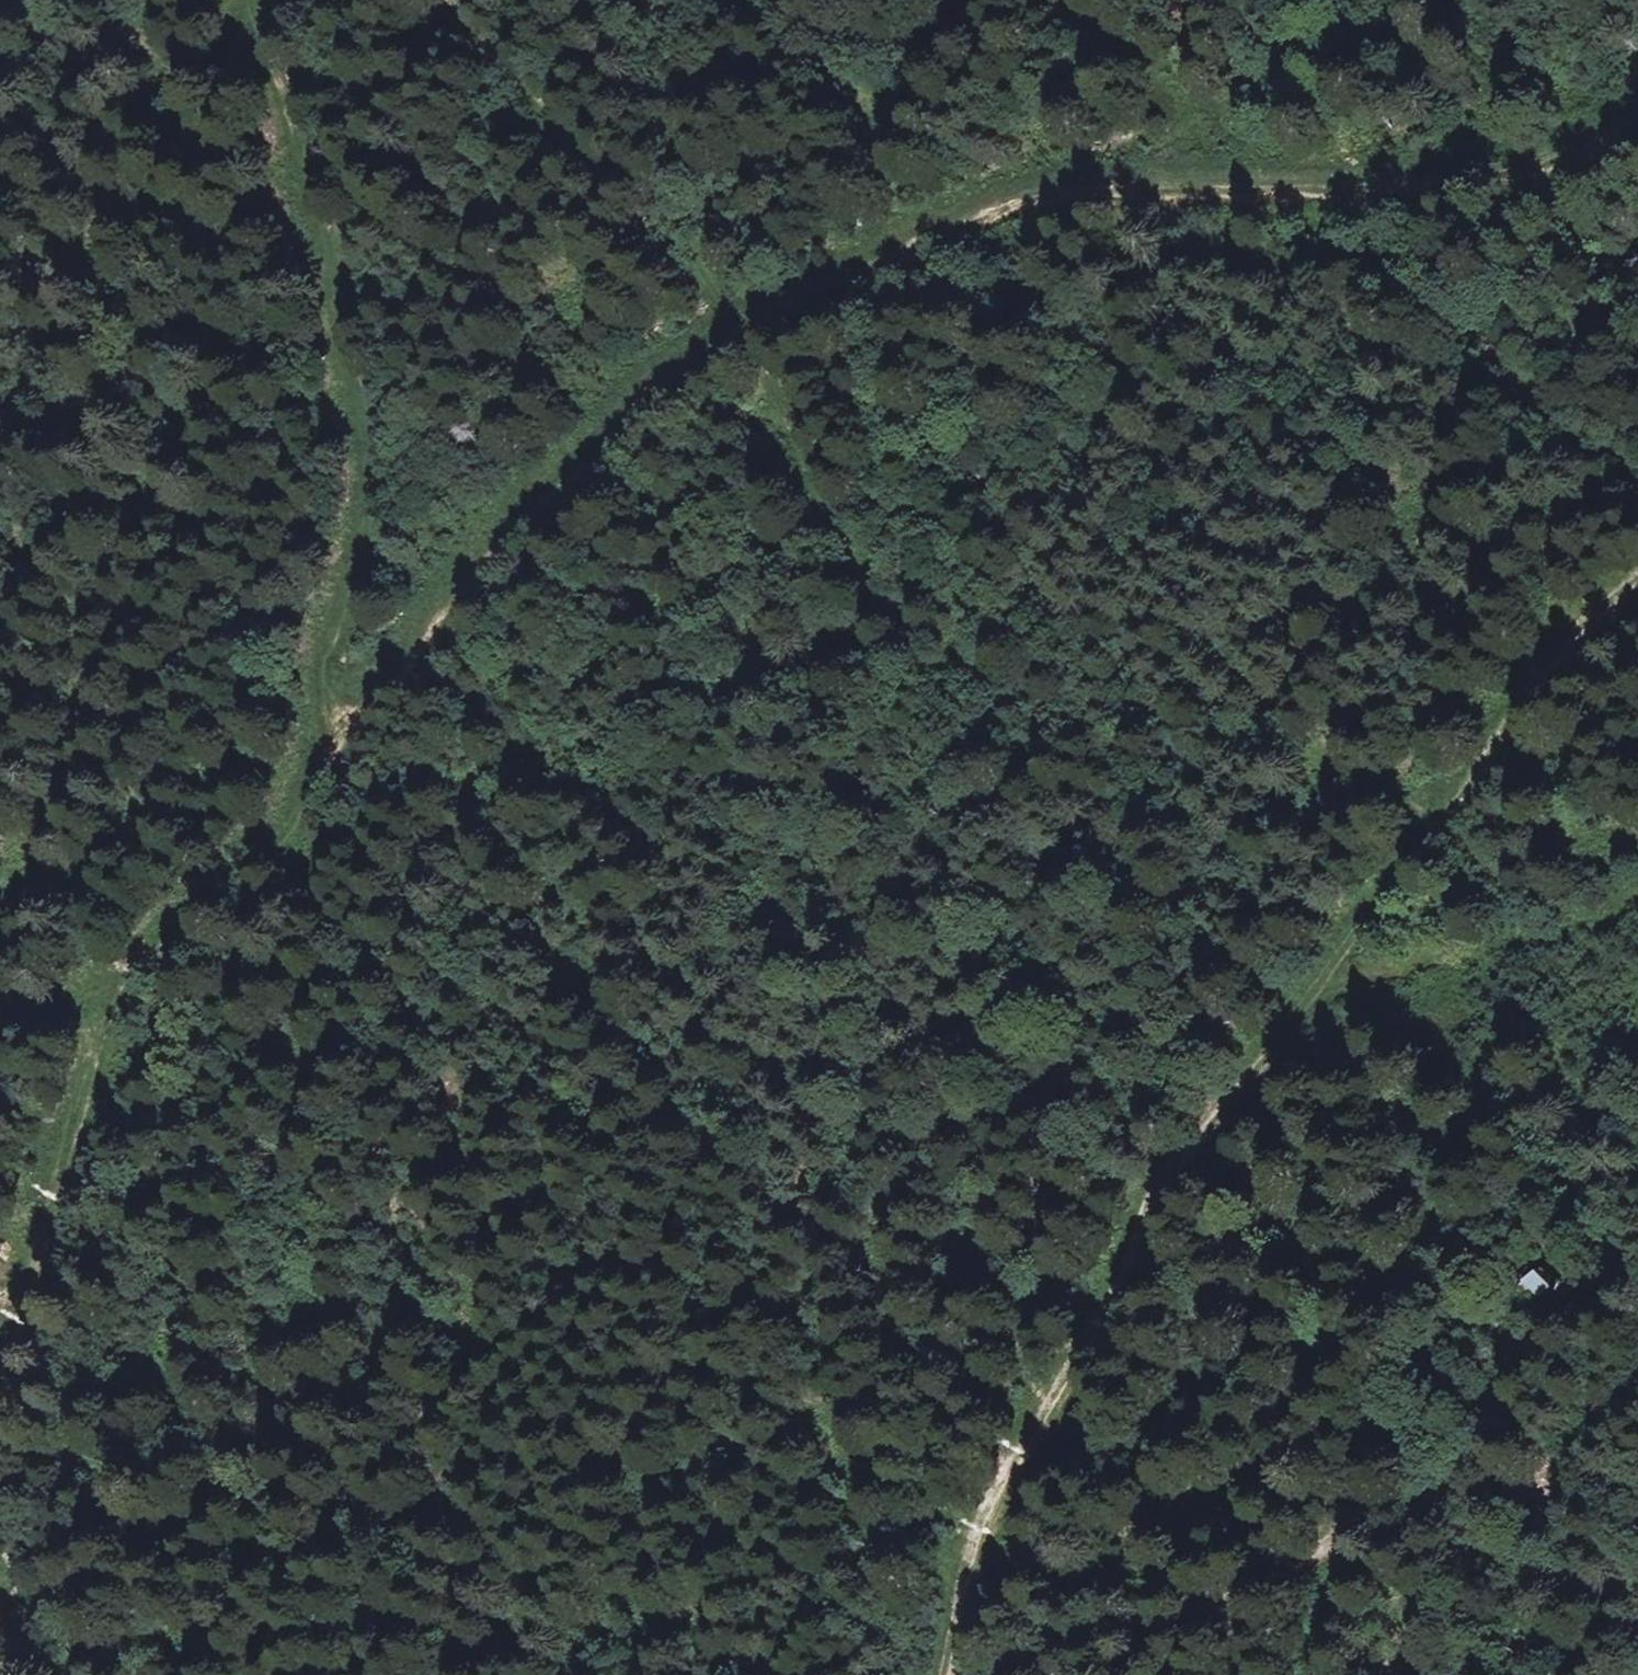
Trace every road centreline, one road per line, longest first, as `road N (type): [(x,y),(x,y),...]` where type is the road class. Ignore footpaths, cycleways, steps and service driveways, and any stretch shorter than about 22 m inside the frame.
road 1 (track): [(337,741),(615,381),(842,246),(1028,183),(1143,173),(1253,175),(1546,144),(1615,117),(1637,91)]
road 2 (track): [(1637,570),(1594,612),(1155,1196),(1135,1261),(994,1494),(968,1568),(948,1674)]
road 3 (track): [(337,741),(298,812),(179,934),(116,1035),(49,1205),(23,1299),(19,1387),(63,1618),(59,1674)]
road 4 (track): [(261,0),(363,442),(366,510),(325,682),(337,741)]

